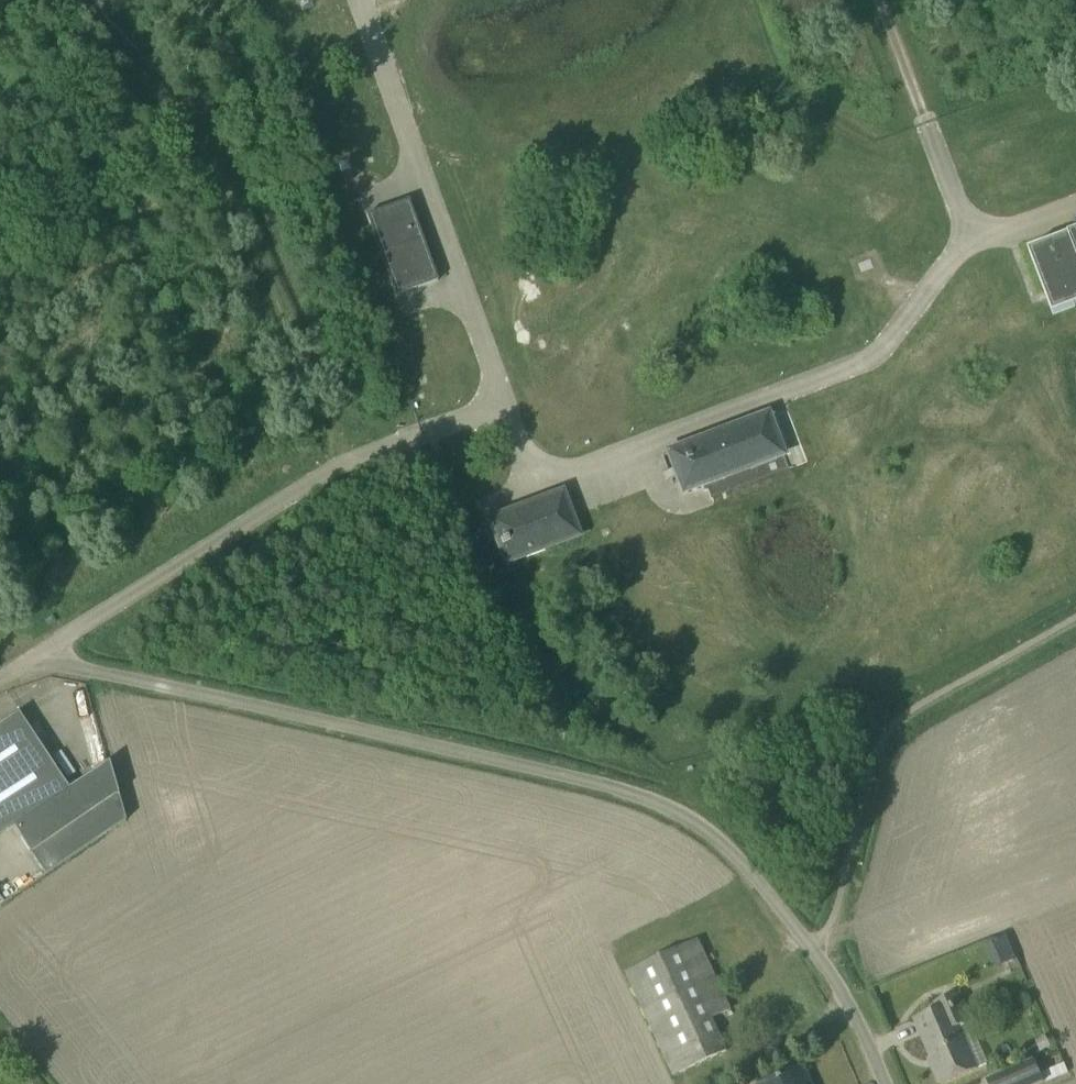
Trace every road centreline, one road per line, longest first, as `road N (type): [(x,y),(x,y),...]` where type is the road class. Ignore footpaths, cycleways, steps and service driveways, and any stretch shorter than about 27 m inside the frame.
road 1 (unclassified): [(886,1083),(809,945),(699,823),(596,780),(34,660)]
road 2 (unclassified): [(502,404),(529,470),(566,475),(861,367),(891,342),(970,239)]
road 3 (unclassified): [(34,660),(350,463),(502,404)]
road 4 (unclassified): [(363,0),(502,404)]
road 5 (unclassified): [(970,239),(878,0)]

